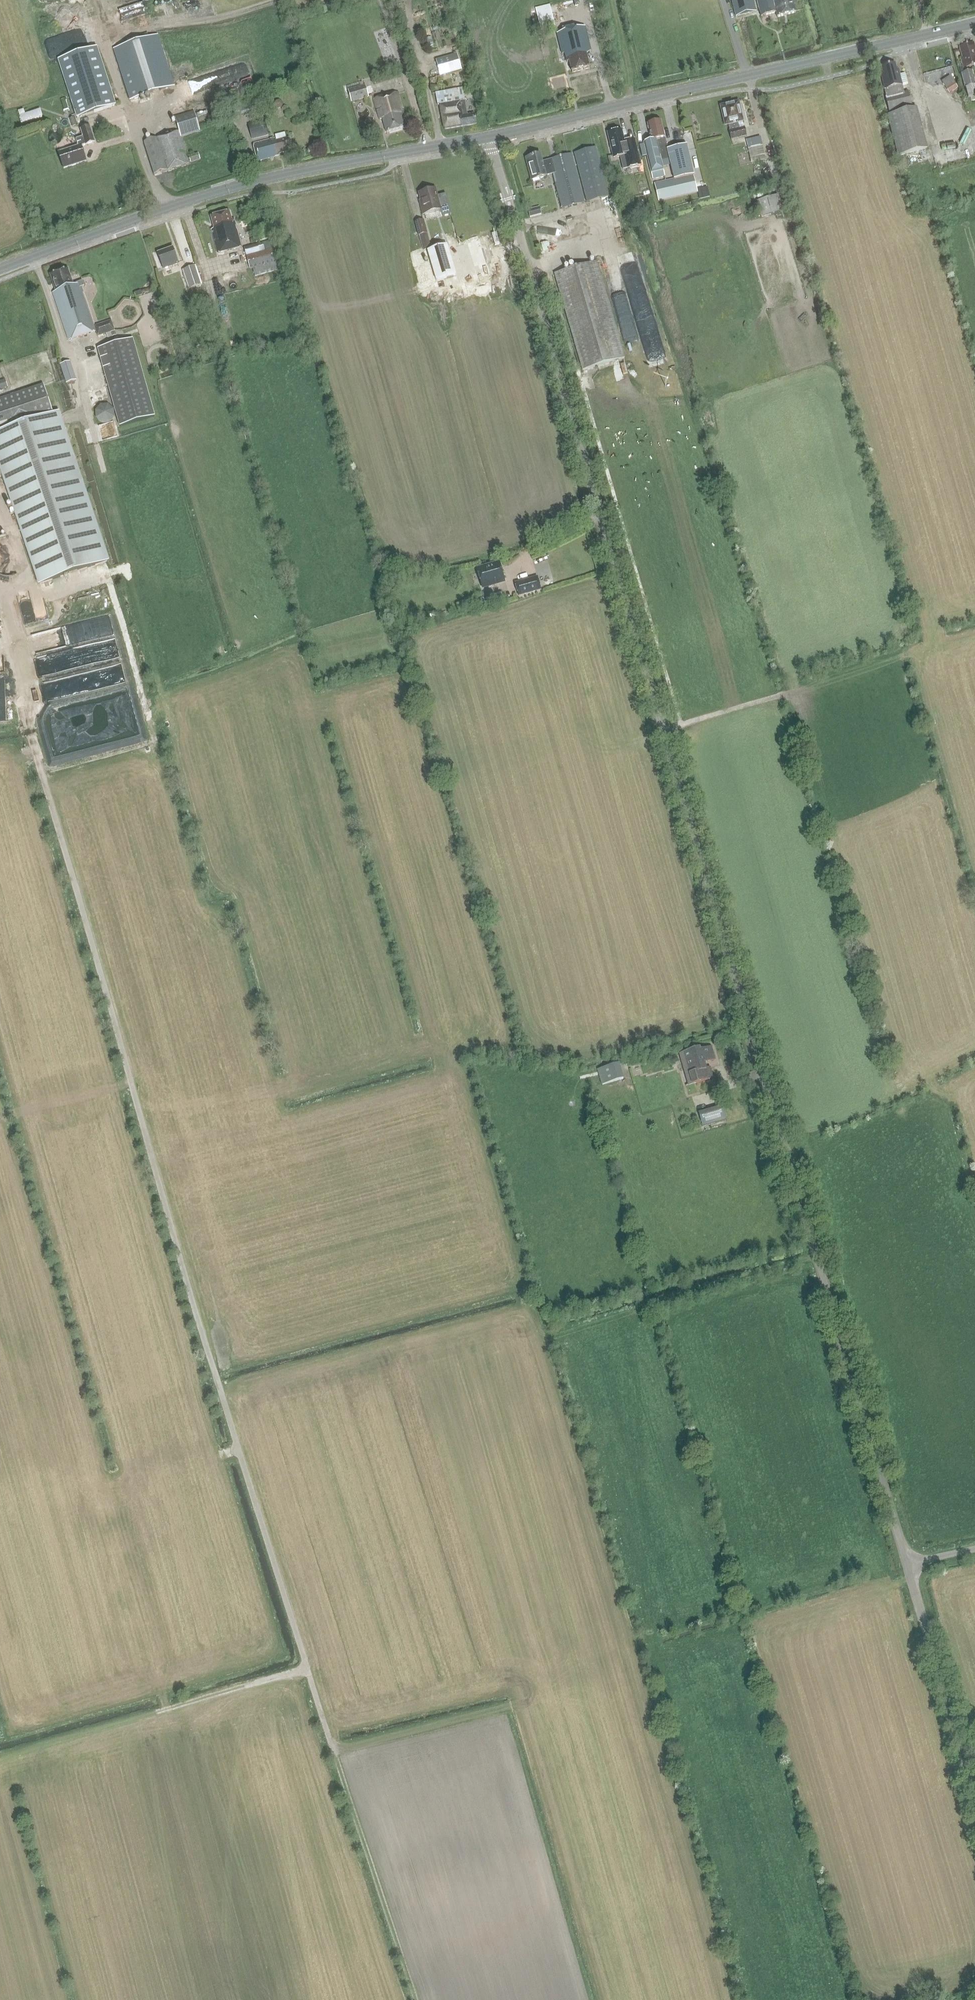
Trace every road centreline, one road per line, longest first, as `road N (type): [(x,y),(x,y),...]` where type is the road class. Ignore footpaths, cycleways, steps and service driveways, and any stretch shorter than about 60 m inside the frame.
road 1 (unclassified): [(906,1564),(489,137)]
road 2 (secondary): [(0,269),(236,187),(489,137)]
road 3 (secondary): [(489,137),(974,22)]
road 4 (unclassified): [(974,1799),(906,1564)]
road 5 (track): [(426,148),(383,0)]

